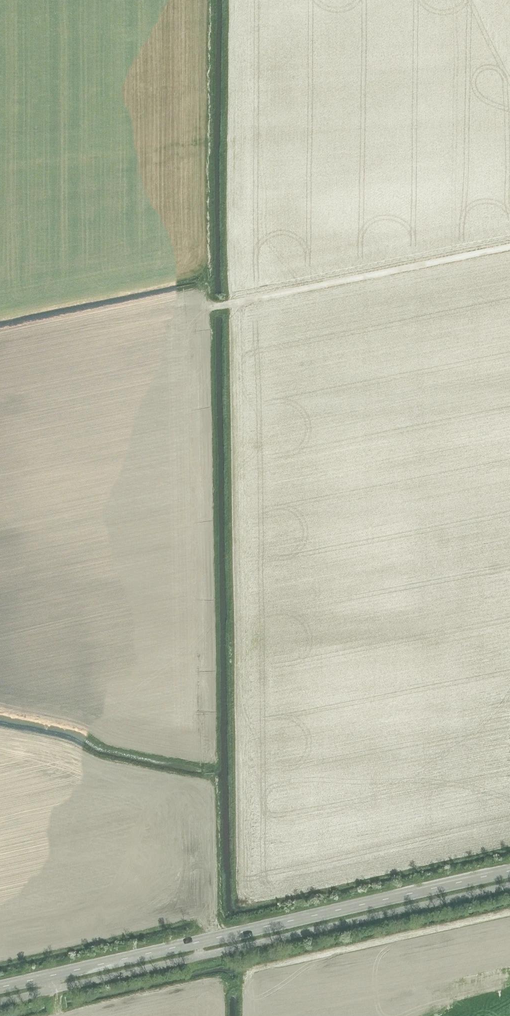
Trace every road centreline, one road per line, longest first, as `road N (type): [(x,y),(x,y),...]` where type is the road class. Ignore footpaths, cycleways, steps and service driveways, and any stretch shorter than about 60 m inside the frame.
road 1 (secondary): [(0,987),(509,871)]
road 2 (track): [(509,246),(211,307)]

